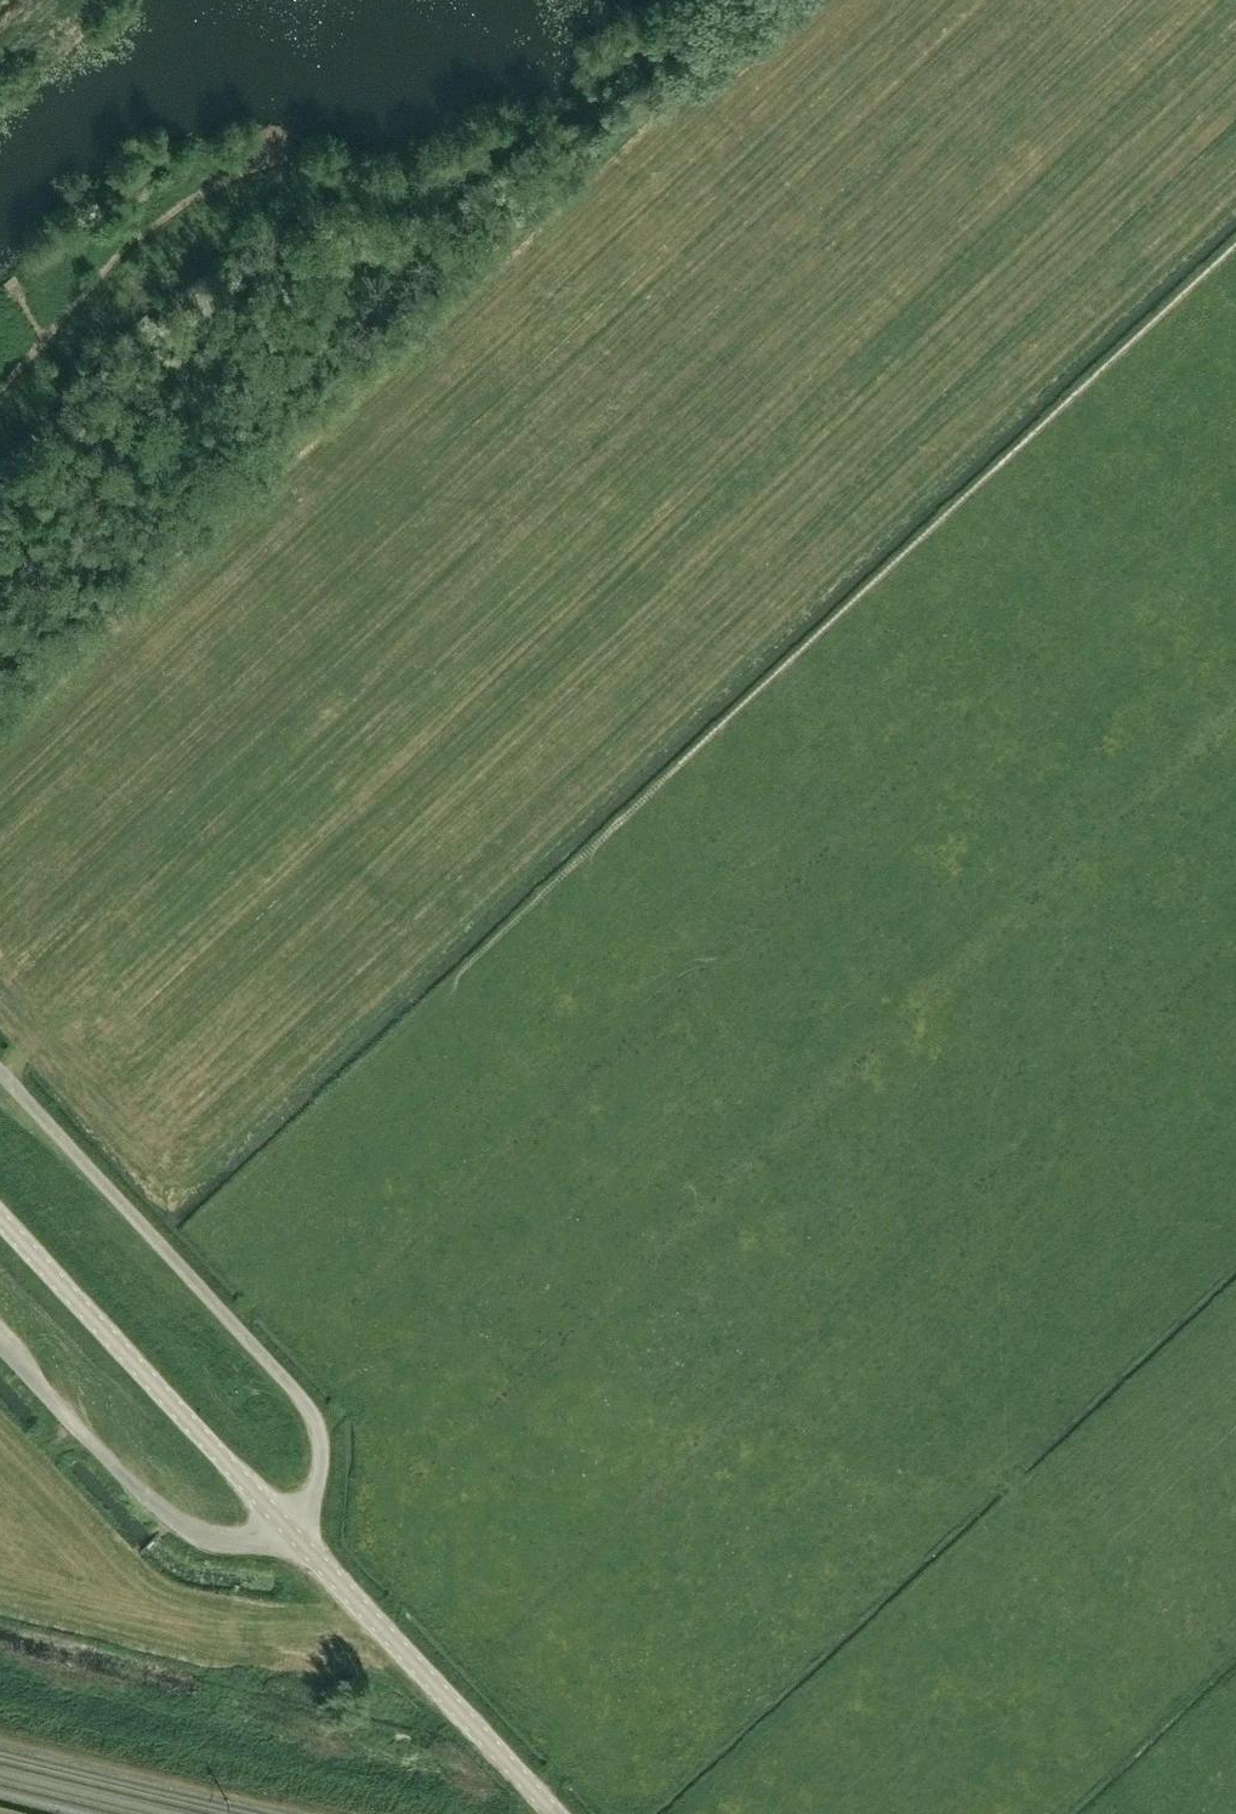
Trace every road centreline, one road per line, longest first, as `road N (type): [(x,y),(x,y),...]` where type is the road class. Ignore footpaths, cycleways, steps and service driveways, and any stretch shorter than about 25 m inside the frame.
road 1 (unclassified): [(555,1813),(0,1218)]
road 2 (track): [(287,1527),(309,1505),(321,1461),(306,1406),(0,1071)]

